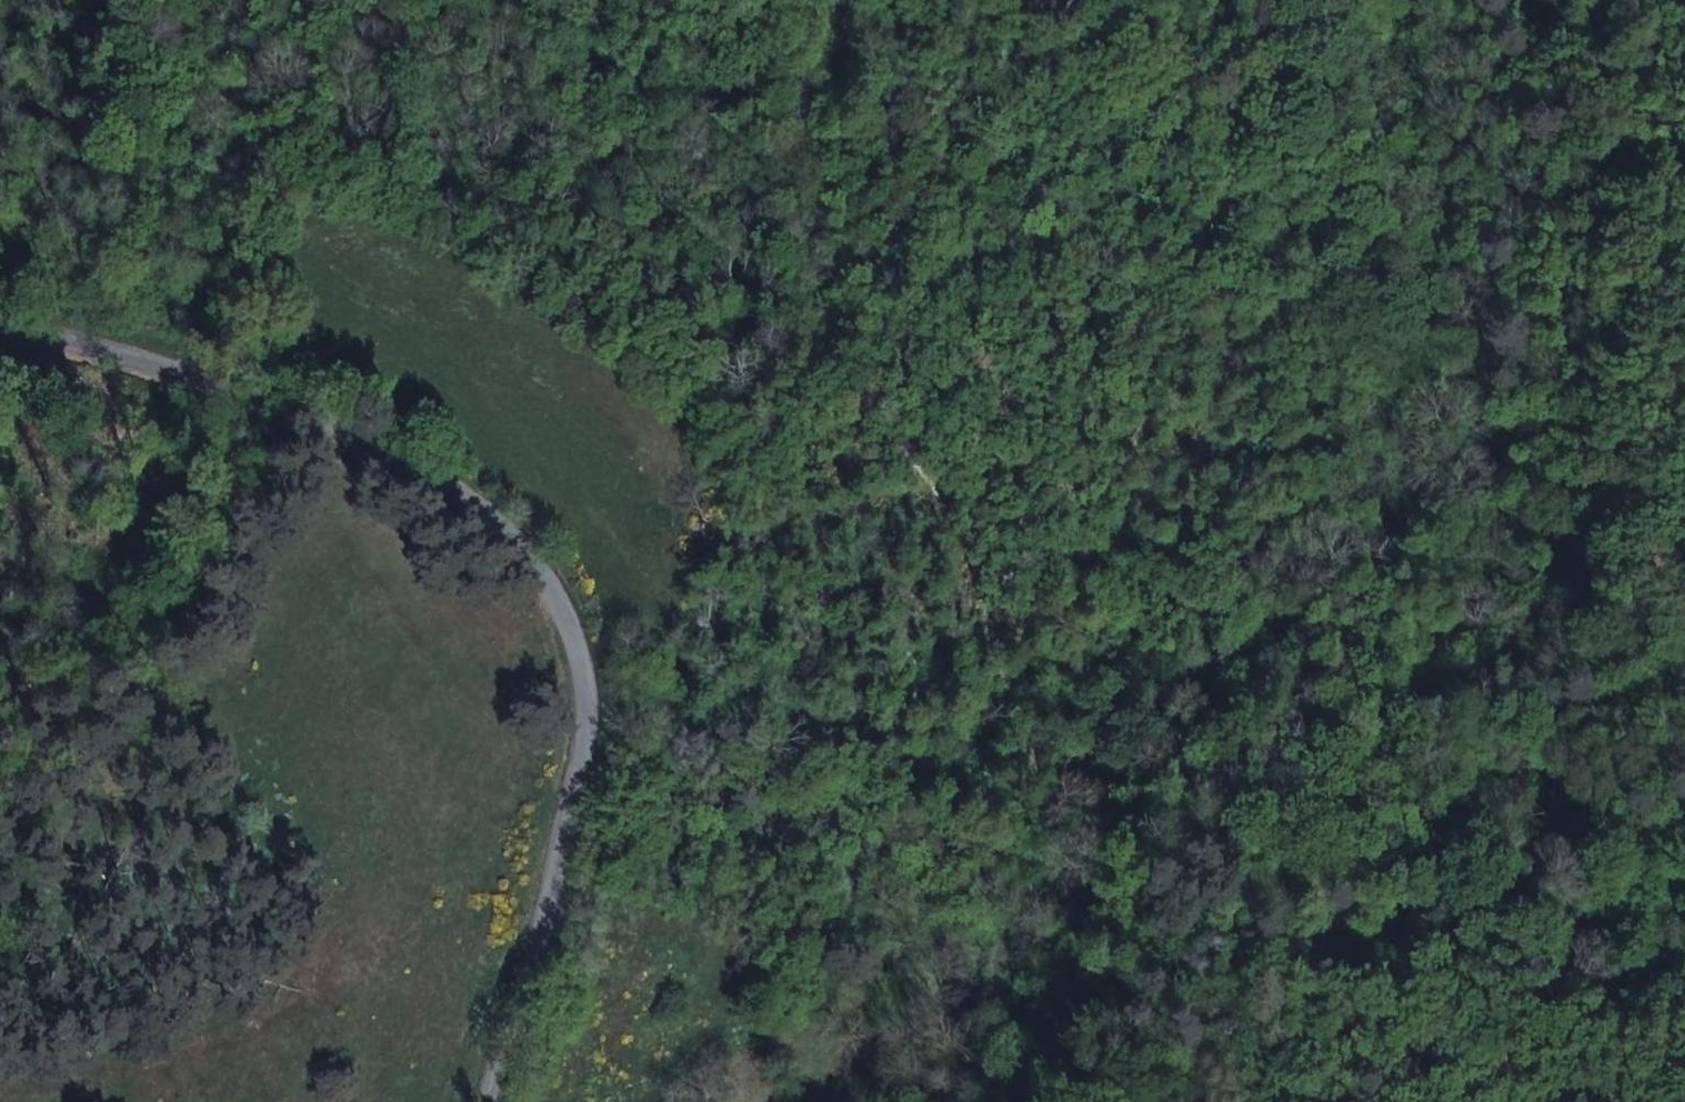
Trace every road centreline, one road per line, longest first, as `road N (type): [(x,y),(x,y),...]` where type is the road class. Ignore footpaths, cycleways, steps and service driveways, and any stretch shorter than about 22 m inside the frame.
road 1 (track): [(0,83),(519,220),(689,328),(881,400),(995,533),(1048,666),(1095,694),(1214,548),(1295,374),(1277,115),(1314,0)]
road 2 (unclassified): [(479,1101),(570,706),(556,603),(483,521),(320,424),(0,326)]

